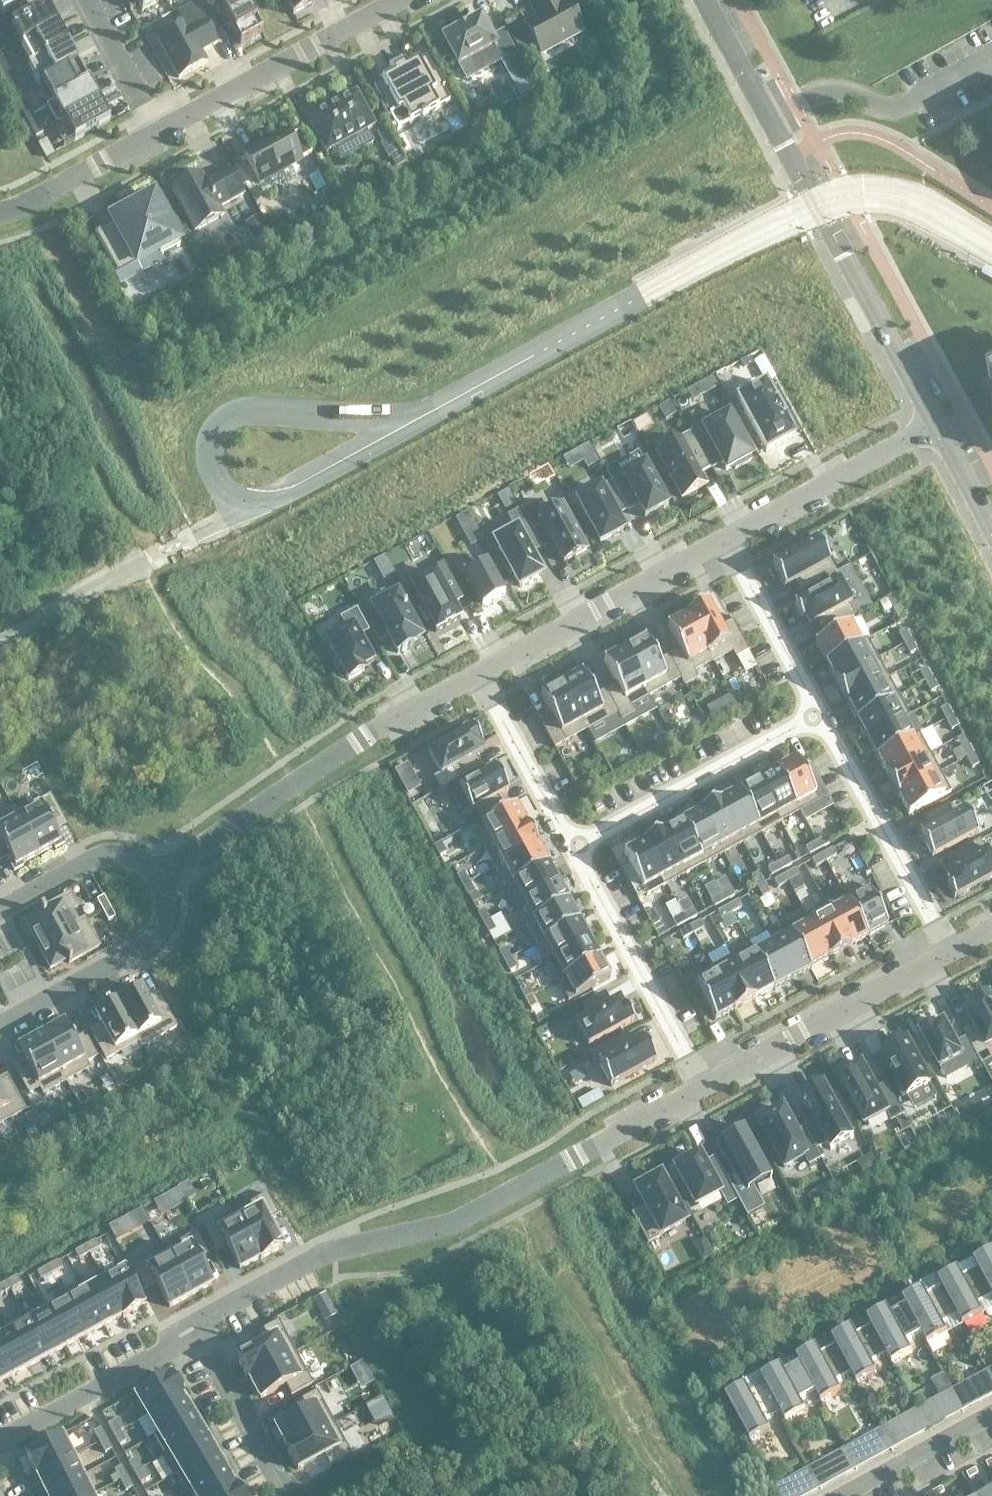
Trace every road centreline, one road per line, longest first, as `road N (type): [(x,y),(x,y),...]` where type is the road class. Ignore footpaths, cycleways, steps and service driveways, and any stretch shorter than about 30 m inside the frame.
road 1 (residential): [(699,0),(932,425)]
road 2 (residential): [(163,871),(359,737),(478,675)]
road 3 (residential): [(192,1329),(211,1309),(313,1254),(433,1232),(508,1191)]
road 4 (residential): [(819,710),(571,848)]
road 5 (unclassified): [(943,951),(698,1084)]
road 6 (residential): [(478,675),(723,542)]
road 7 (residential): [(399,0),(158,133)]
road 8 (residential): [(943,951),(819,710)]
road 9 (residential): [(698,1084),(571,848)]
road 10 (residential): [(723,542),(932,425)]
road 11 (residential): [(0,1439),(192,1329)]
road 12 (unclassified): [(698,1084),(508,1191)]
road 13 (residential): [(0,1023),(147,943),(163,907)]
road 14 (residential): [(571,848),(478,675)]
road 15 (residential): [(819,710),(723,542)]
road 16 (residential): [(163,871),(119,851),(0,909)]
road 17 (residential): [(192,1329),(281,1486)]
road 18 (residential): [(158,133),(0,206)]
road 19 (unclassified): [(991,1415),(842,1495)]
road 20 (residential): [(158,133),(86,0)]
road 21 (residential): [(932,425),(991,535)]

